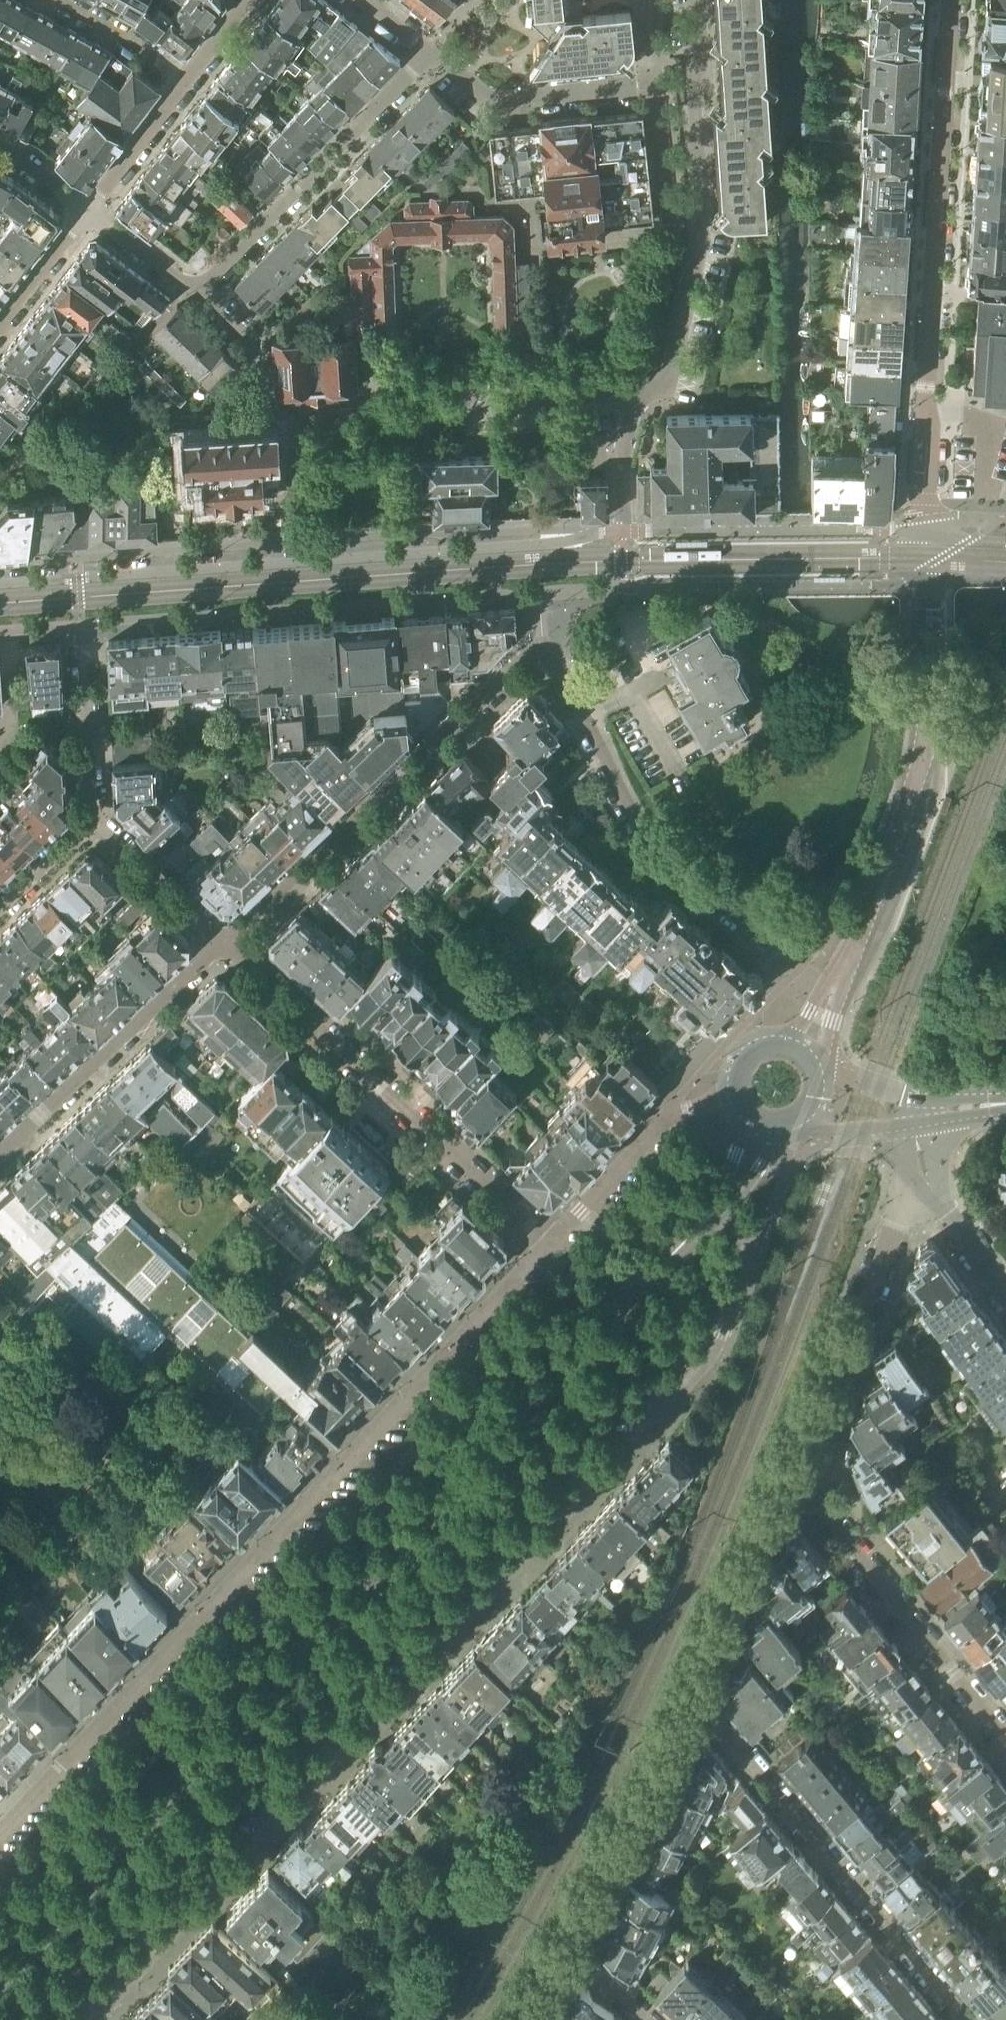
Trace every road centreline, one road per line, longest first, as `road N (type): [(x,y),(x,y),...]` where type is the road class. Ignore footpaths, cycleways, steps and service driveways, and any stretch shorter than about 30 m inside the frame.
road 1 (tertiary): [(93,2019),(692,1377),(751,1257),(726,1197)]
road 2 (unclassified): [(0,1974),(726,1197)]
road 3 (residential): [(224,941),(540,652),(654,846),(819,986)]
road 4 (tertiary): [(547,1244),(0,1831)]
road 5 (tertiary): [(622,532),(534,546),(0,584)]
road 6 (residential): [(547,1244),(224,941)]
road 7 (residential): [(968,2019),(719,1724),(690,1700)]
road 8 (residential): [(638,404),(668,376),(701,225),(694,0)]
road 9 (residential): [(950,0),(927,388)]
road 10 (residential): [(1005,1740),(793,1475)]
road 11 (residential): [(197,294),(430,51)]
road 12 (residential): [(313,416),(624,398),(638,404)]
road 13 (residential): [(927,559),(929,736),(884,872)]
road 14 (residential): [(793,1475),(895,1224),(934,1197)]
road 15 (residential): [(224,941),(0,1153)]
road 16 (tertiary): [(925,537),(622,532)]
road 17 (residential): [(564,1954),(690,1700)]
road 18 (residential): [(0,632),(82,626),(93,818)]
road 19 (residential): [(690,1700),(793,1475)]
road 20 (tertiary): [(728,1092),(667,1116),(547,1244)]
road 21 (residential): [(638,87),(487,101),(430,51)]
road 22 (residential): [(224,941),(93,818)]
road 23 (residential): [(188,81),(87,210)]
road 24 (residential): [(188,81),(58,0)]
road 25 (unclassified): [(927,388),(925,537)]
road 26 (residential): [(87,210),(0,322)]
road 27 (residential): [(197,294),(87,210)]
road 28 (residential): [(840,997),(870,931),(884,872)]
road 29 (residential): [(884,872),(819,986)]
road 30 (residential): [(622,532),(621,476),(638,404)]
road 31 (residential): [(93,818),(0,907)]
road 32 (residential): [(934,1197),(1005,1296)]

